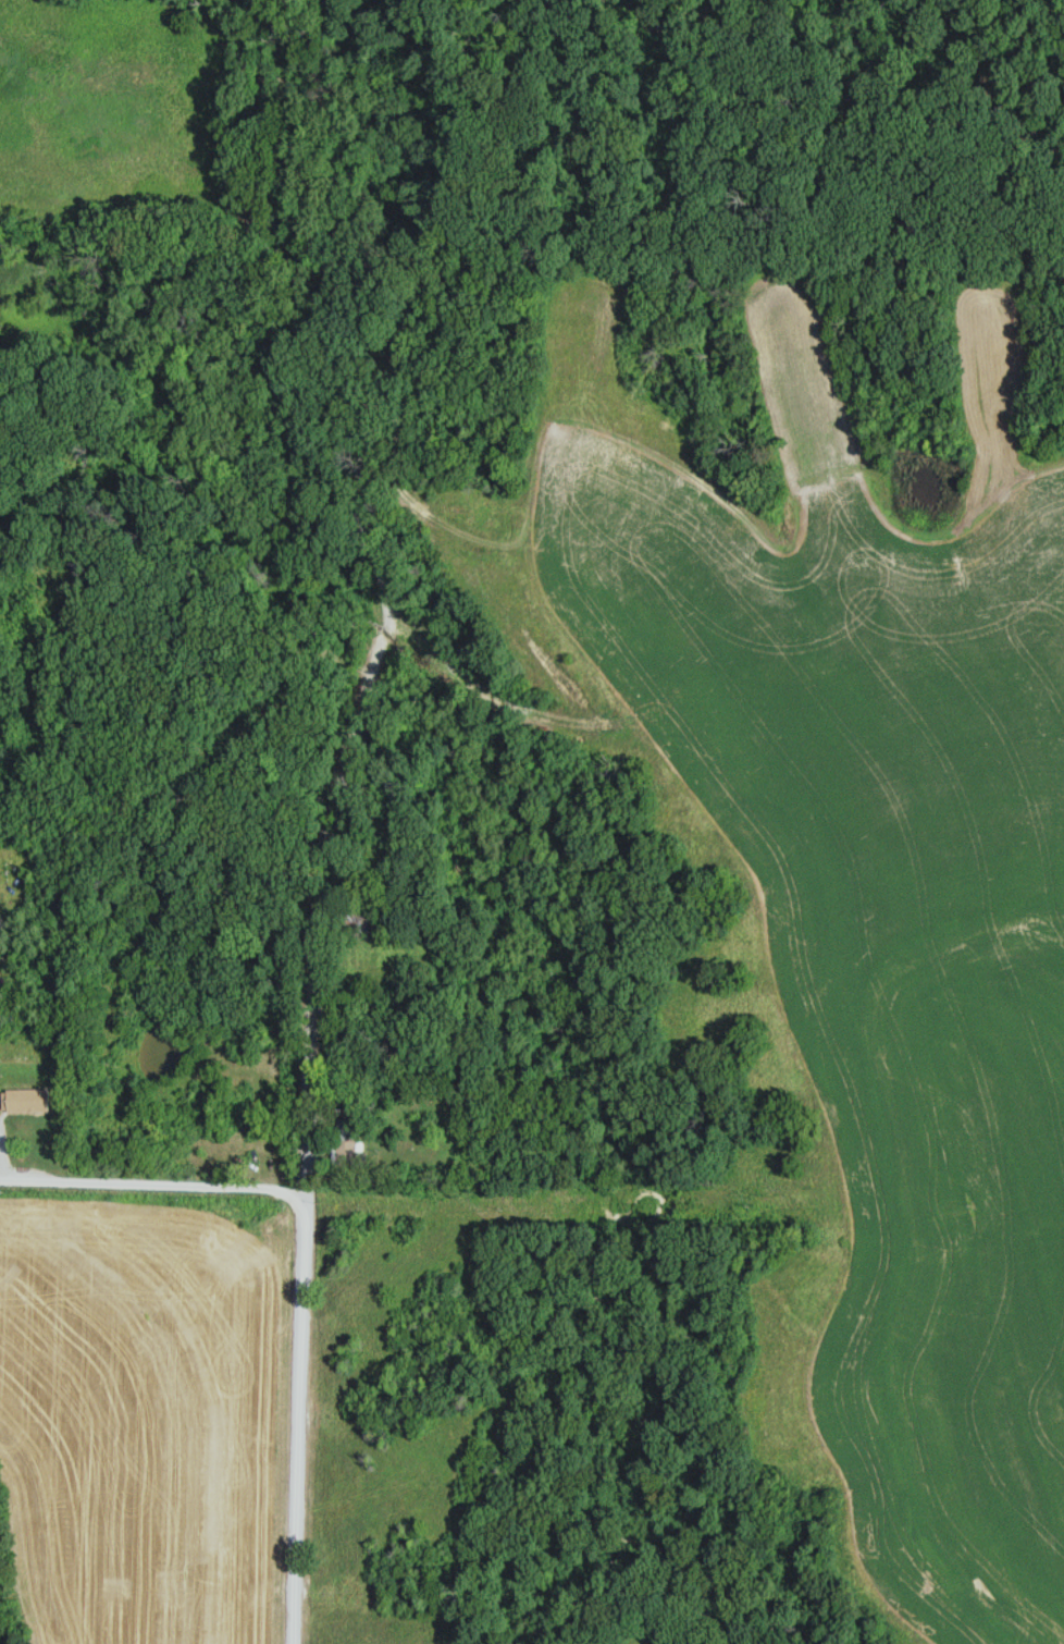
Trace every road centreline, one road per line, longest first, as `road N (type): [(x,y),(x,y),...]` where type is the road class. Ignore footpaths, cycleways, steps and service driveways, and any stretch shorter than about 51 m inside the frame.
road 1 (residential): [(294,1643),(304,1212),(273,1191),(113,1183)]

